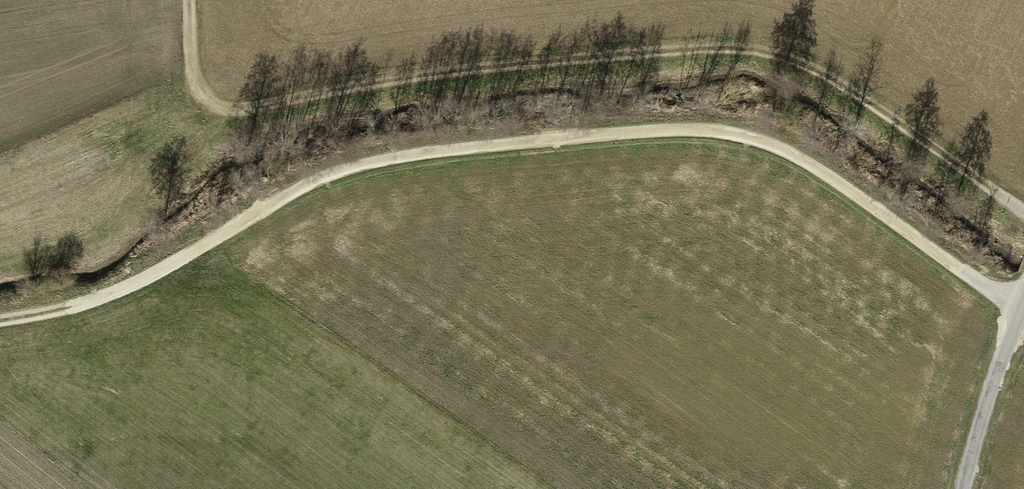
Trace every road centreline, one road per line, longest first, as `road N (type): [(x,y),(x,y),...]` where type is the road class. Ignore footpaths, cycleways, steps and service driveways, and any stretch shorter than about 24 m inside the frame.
road 1 (track): [(0,320),(139,294),(311,182),(422,151),(715,126),(798,146),(1023,311)]
road 2 (track): [(194,0),(197,84),(232,116),(730,49),(804,58),(1023,204)]
road 3 (unclassified): [(966,488),(1023,312)]

